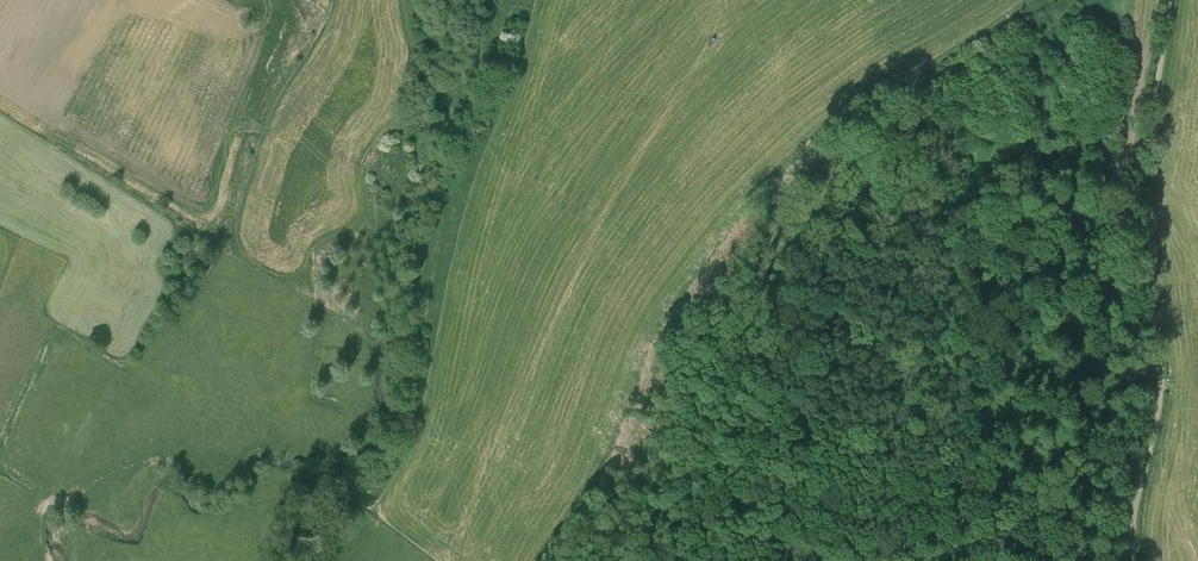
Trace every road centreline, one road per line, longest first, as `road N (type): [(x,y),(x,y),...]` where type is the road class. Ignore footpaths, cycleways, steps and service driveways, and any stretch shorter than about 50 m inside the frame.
road 1 (track): [(1136,560),(1134,513),(1160,387),(1136,192),(1169,0)]

